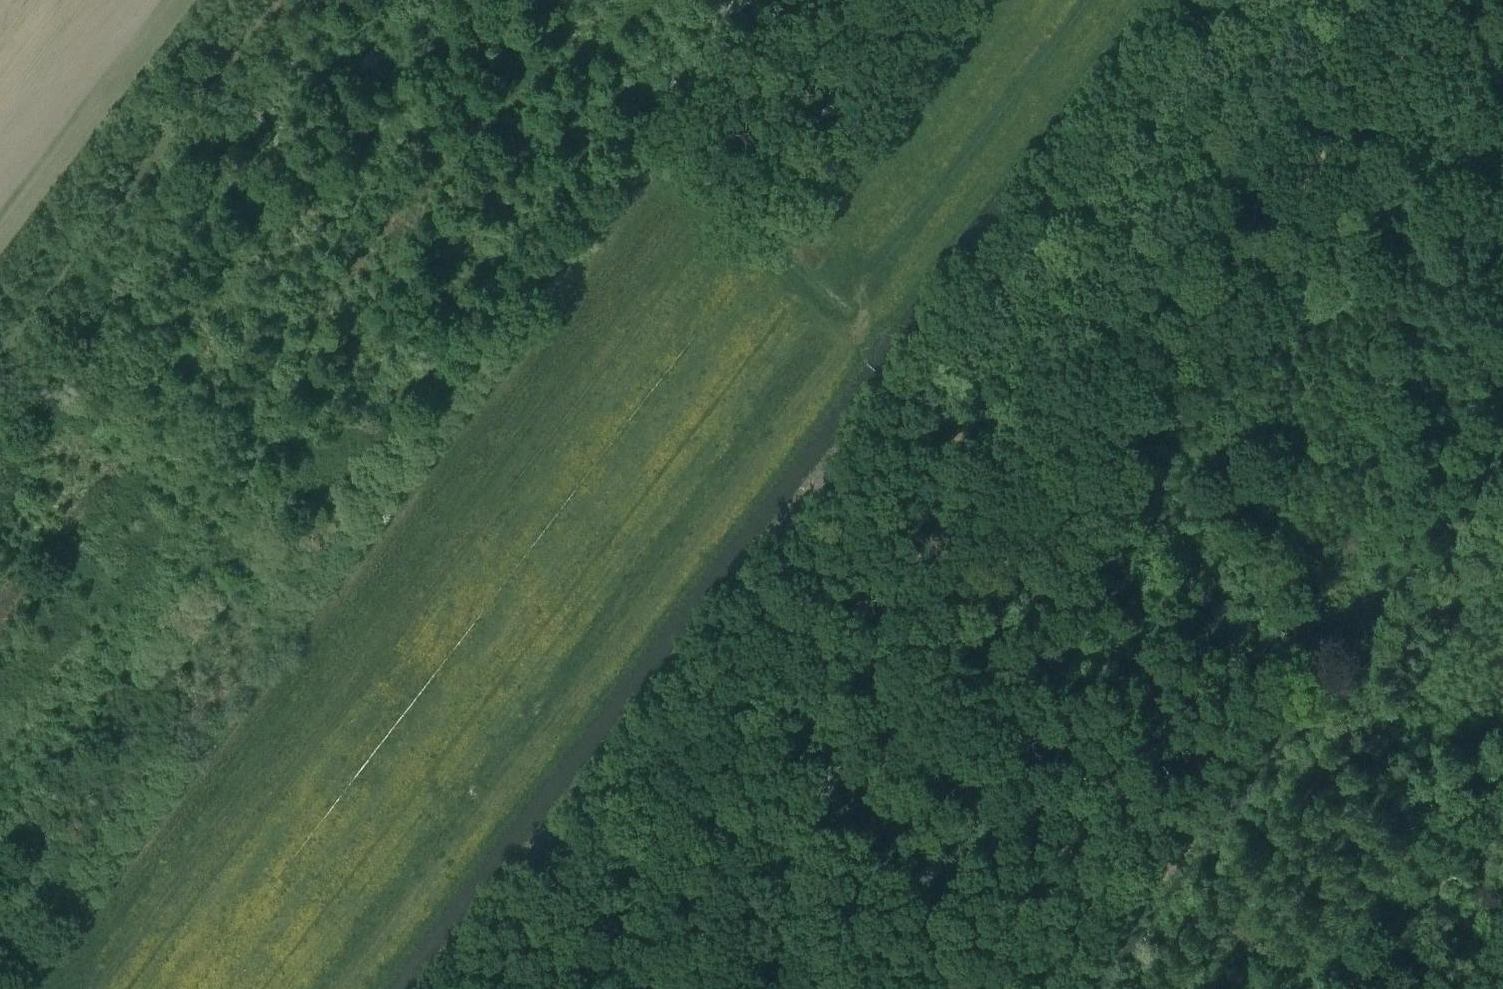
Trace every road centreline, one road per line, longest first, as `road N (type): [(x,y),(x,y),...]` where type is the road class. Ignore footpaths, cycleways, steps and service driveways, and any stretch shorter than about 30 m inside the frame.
road 1 (track): [(1451,0),(667,988)]
road 2 (track): [(0,354),(272,0)]

